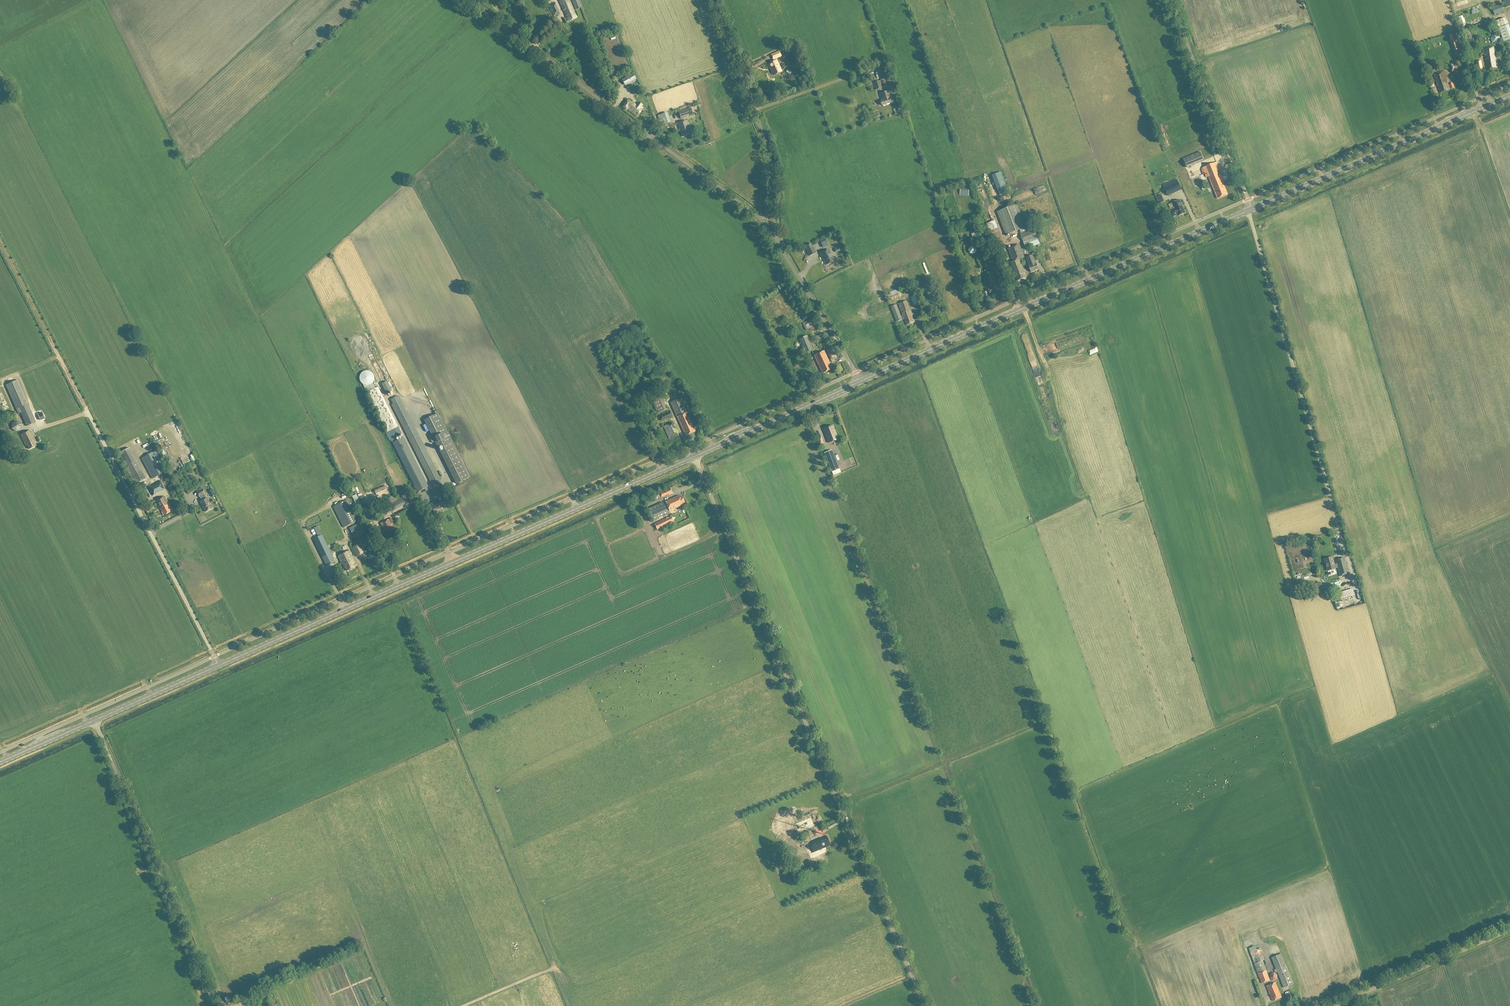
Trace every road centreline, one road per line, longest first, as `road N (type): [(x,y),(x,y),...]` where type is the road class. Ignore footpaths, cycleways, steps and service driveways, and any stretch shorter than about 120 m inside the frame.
road 1 (unclassified): [(924,1005),(695,457)]
road 2 (secondary): [(218,666),(695,457)]
road 3 (secondary): [(860,383),(1252,209)]
road 4 (unclassified): [(760,218),(470,0)]
road 5 (unclassified): [(213,1005),(95,721)]
road 6 (unclassified): [(218,666),(87,412)]
road 7 (secondary): [(1252,209),(1509,96)]
road 8 (unclassified): [(1252,209),(1173,0)]
road 9 (unclassified): [(1333,1005),(1509,930)]
road 10 (track): [(0,242),(87,412)]
road 11 (secondary): [(695,457),(860,383)]
road 12 (unclassified): [(860,383),(776,239)]
road 13 (secondary): [(95,721),(218,666)]

